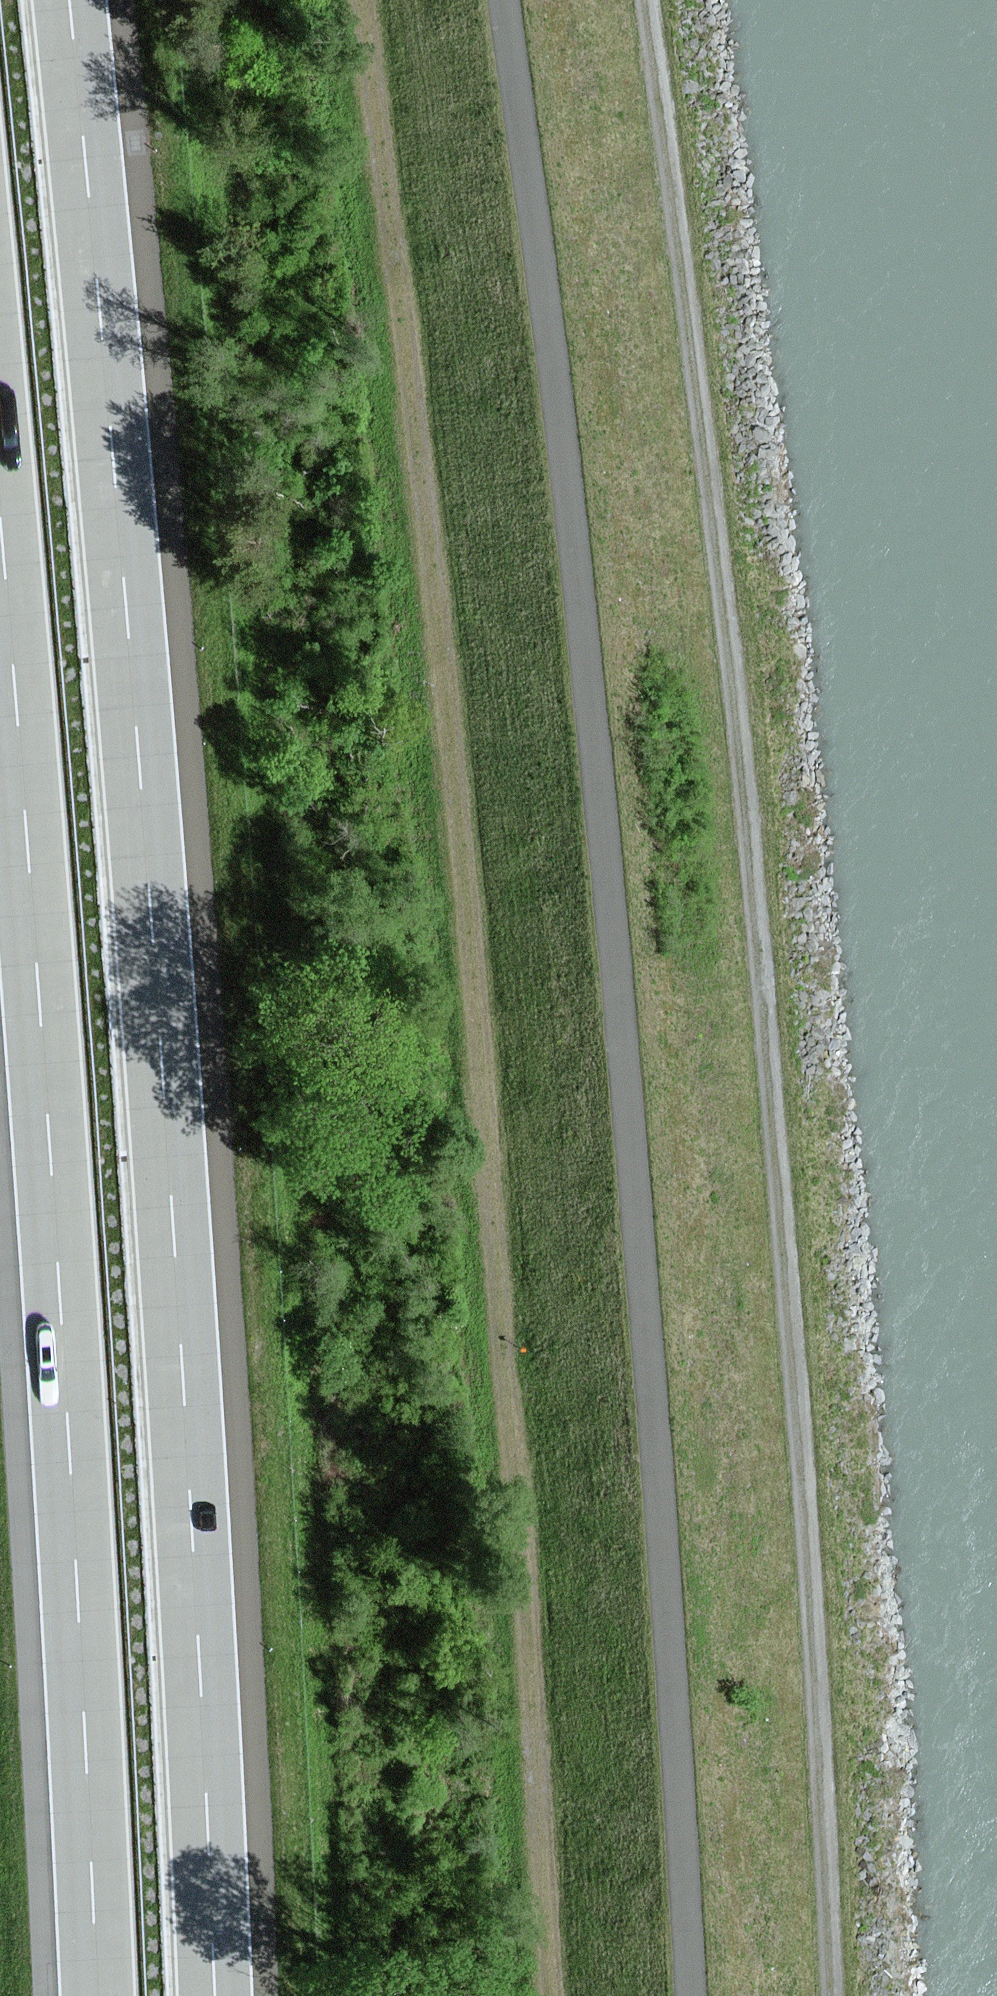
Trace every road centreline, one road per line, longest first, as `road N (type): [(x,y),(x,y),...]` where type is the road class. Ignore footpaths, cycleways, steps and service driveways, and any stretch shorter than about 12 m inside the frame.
road 1 (track): [(830,1995),(773,1129),(707,472),(644,0)]
road 2 (track): [(505,0),(607,844),(691,1995)]
road 3 (track): [(547,1995),(503,1371),(362,0)]
road 4 (motorway): [(212,1995),(157,942),(64,0)]
road 5 (motorway): [(0,565),(34,926),(96,1995)]

